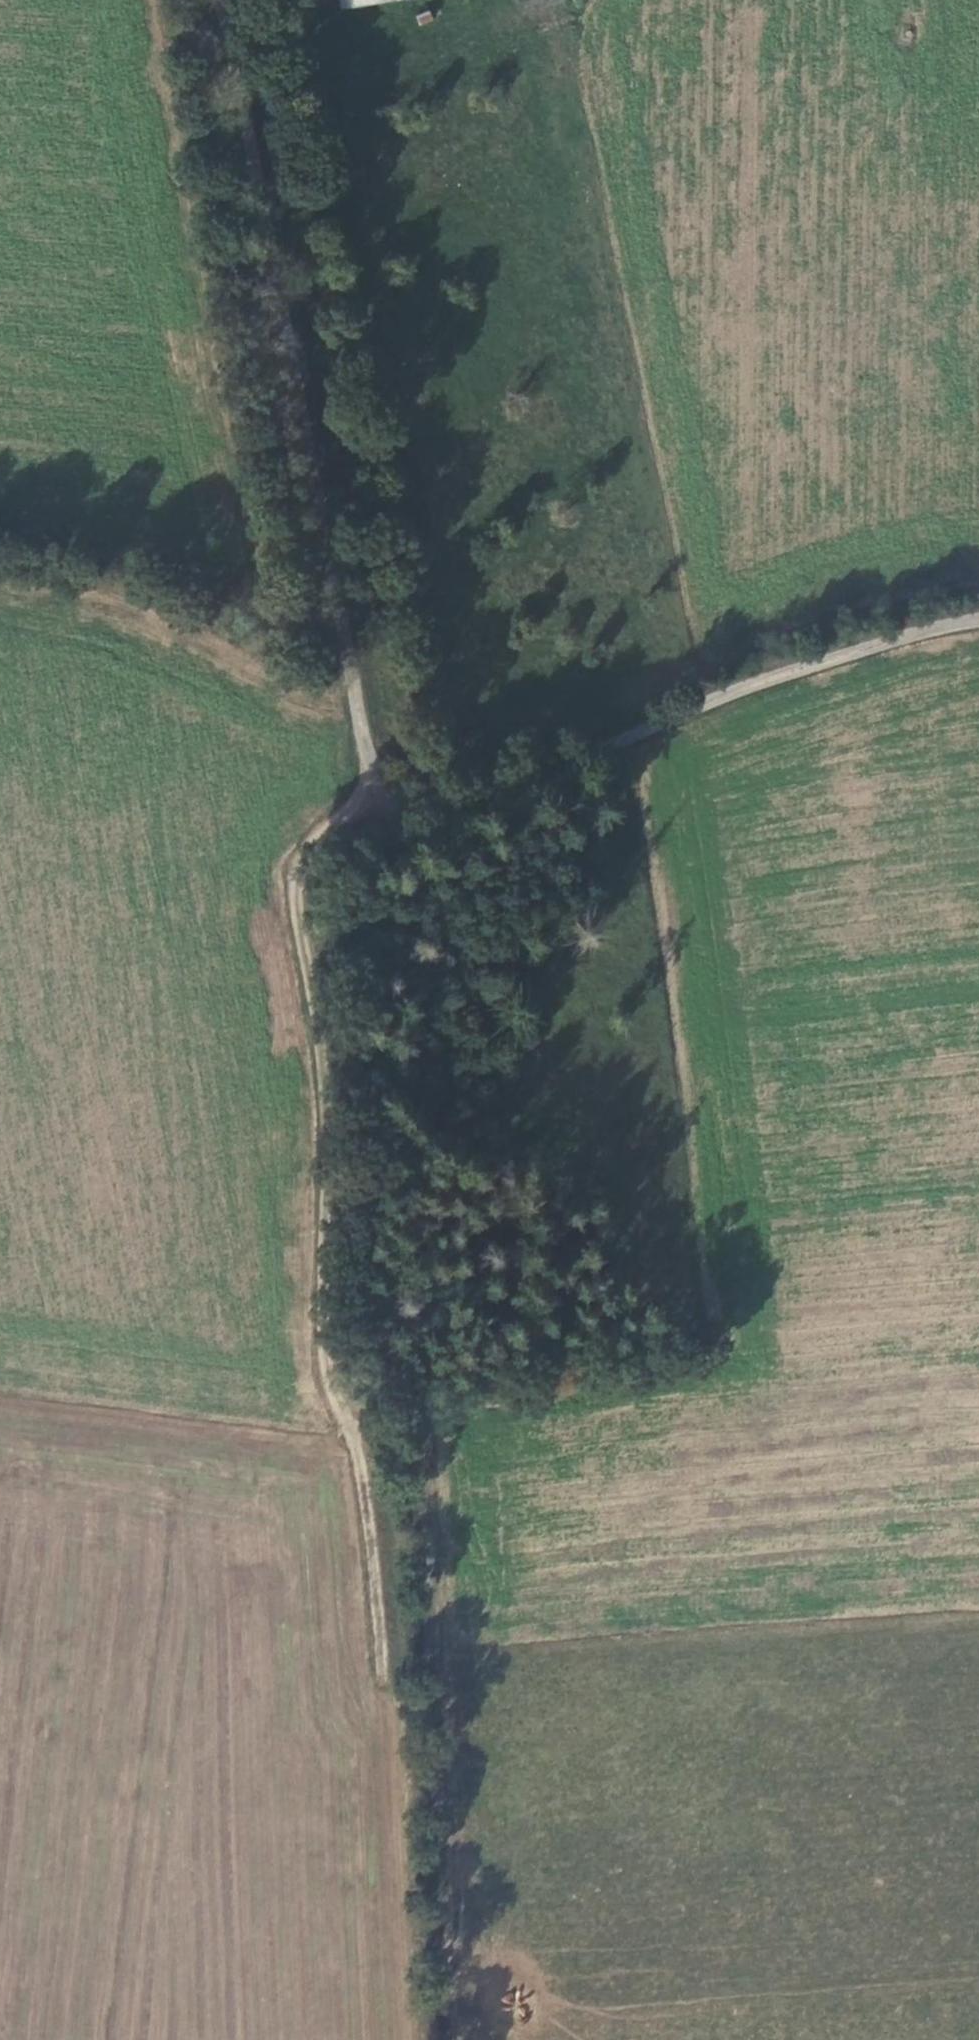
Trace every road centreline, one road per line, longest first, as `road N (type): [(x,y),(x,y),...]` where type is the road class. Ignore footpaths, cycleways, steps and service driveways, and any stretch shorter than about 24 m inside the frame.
road 1 (residential): [(220,0),(371,764),(505,761),(944,619),(978,620)]

